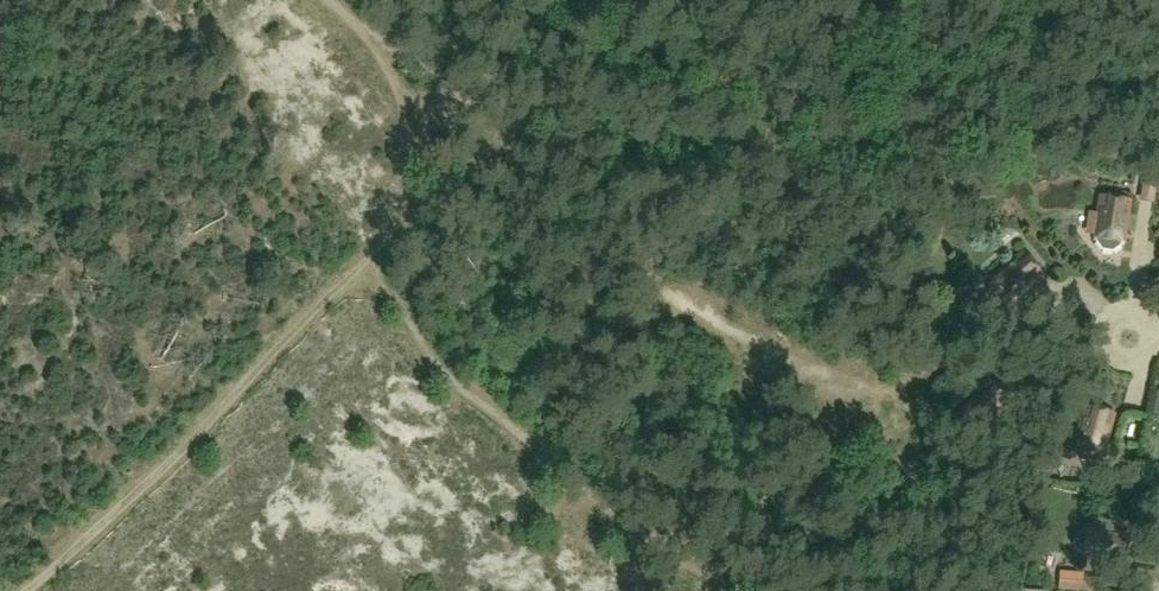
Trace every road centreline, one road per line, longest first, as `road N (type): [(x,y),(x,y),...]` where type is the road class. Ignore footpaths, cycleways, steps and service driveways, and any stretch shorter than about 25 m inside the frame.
road 1 (track): [(732,590),(640,531),(440,368),(367,266)]
road 2 (track): [(367,266),(23,590)]
road 3 (track): [(424,201),(412,126),(391,81),(329,0)]

